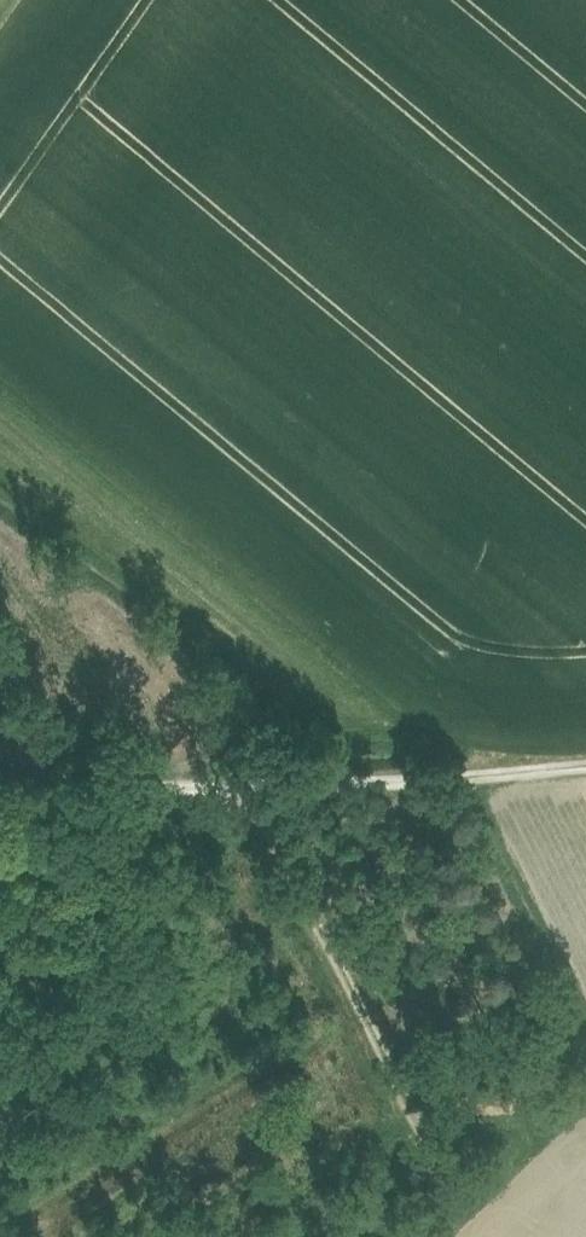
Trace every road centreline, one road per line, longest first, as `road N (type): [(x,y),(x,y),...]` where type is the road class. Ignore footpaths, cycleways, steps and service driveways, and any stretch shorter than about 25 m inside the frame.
road 1 (unclassified): [(585,769),(0,796)]

